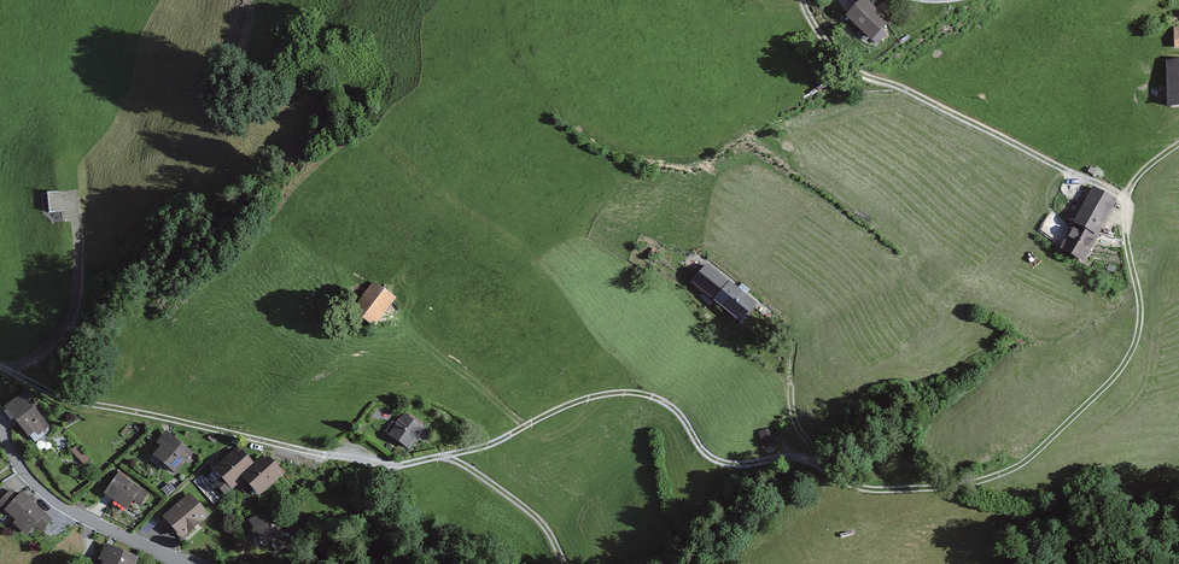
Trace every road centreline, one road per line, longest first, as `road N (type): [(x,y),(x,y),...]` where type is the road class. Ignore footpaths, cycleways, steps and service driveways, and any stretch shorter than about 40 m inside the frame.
road 1 (track): [(234,435),(374,463),(413,459),(481,446),(598,395),(641,393),(671,404),(721,462),(792,457),(828,469)]
road 2 (track): [(828,469),(875,490),(948,487),(1018,467),(1044,446),(1131,352),(1139,299),(1125,203),(1146,167),(1178,143)]
road 3 (track): [(800,0),(833,62),(1113,190),(1125,203)]
road 4 (track): [(0,367),(86,402),(234,435)]
road 5 (residential): [(0,435),(44,495),(183,563)]
road 6 (track): [(565,563),(543,522),(437,454)]

